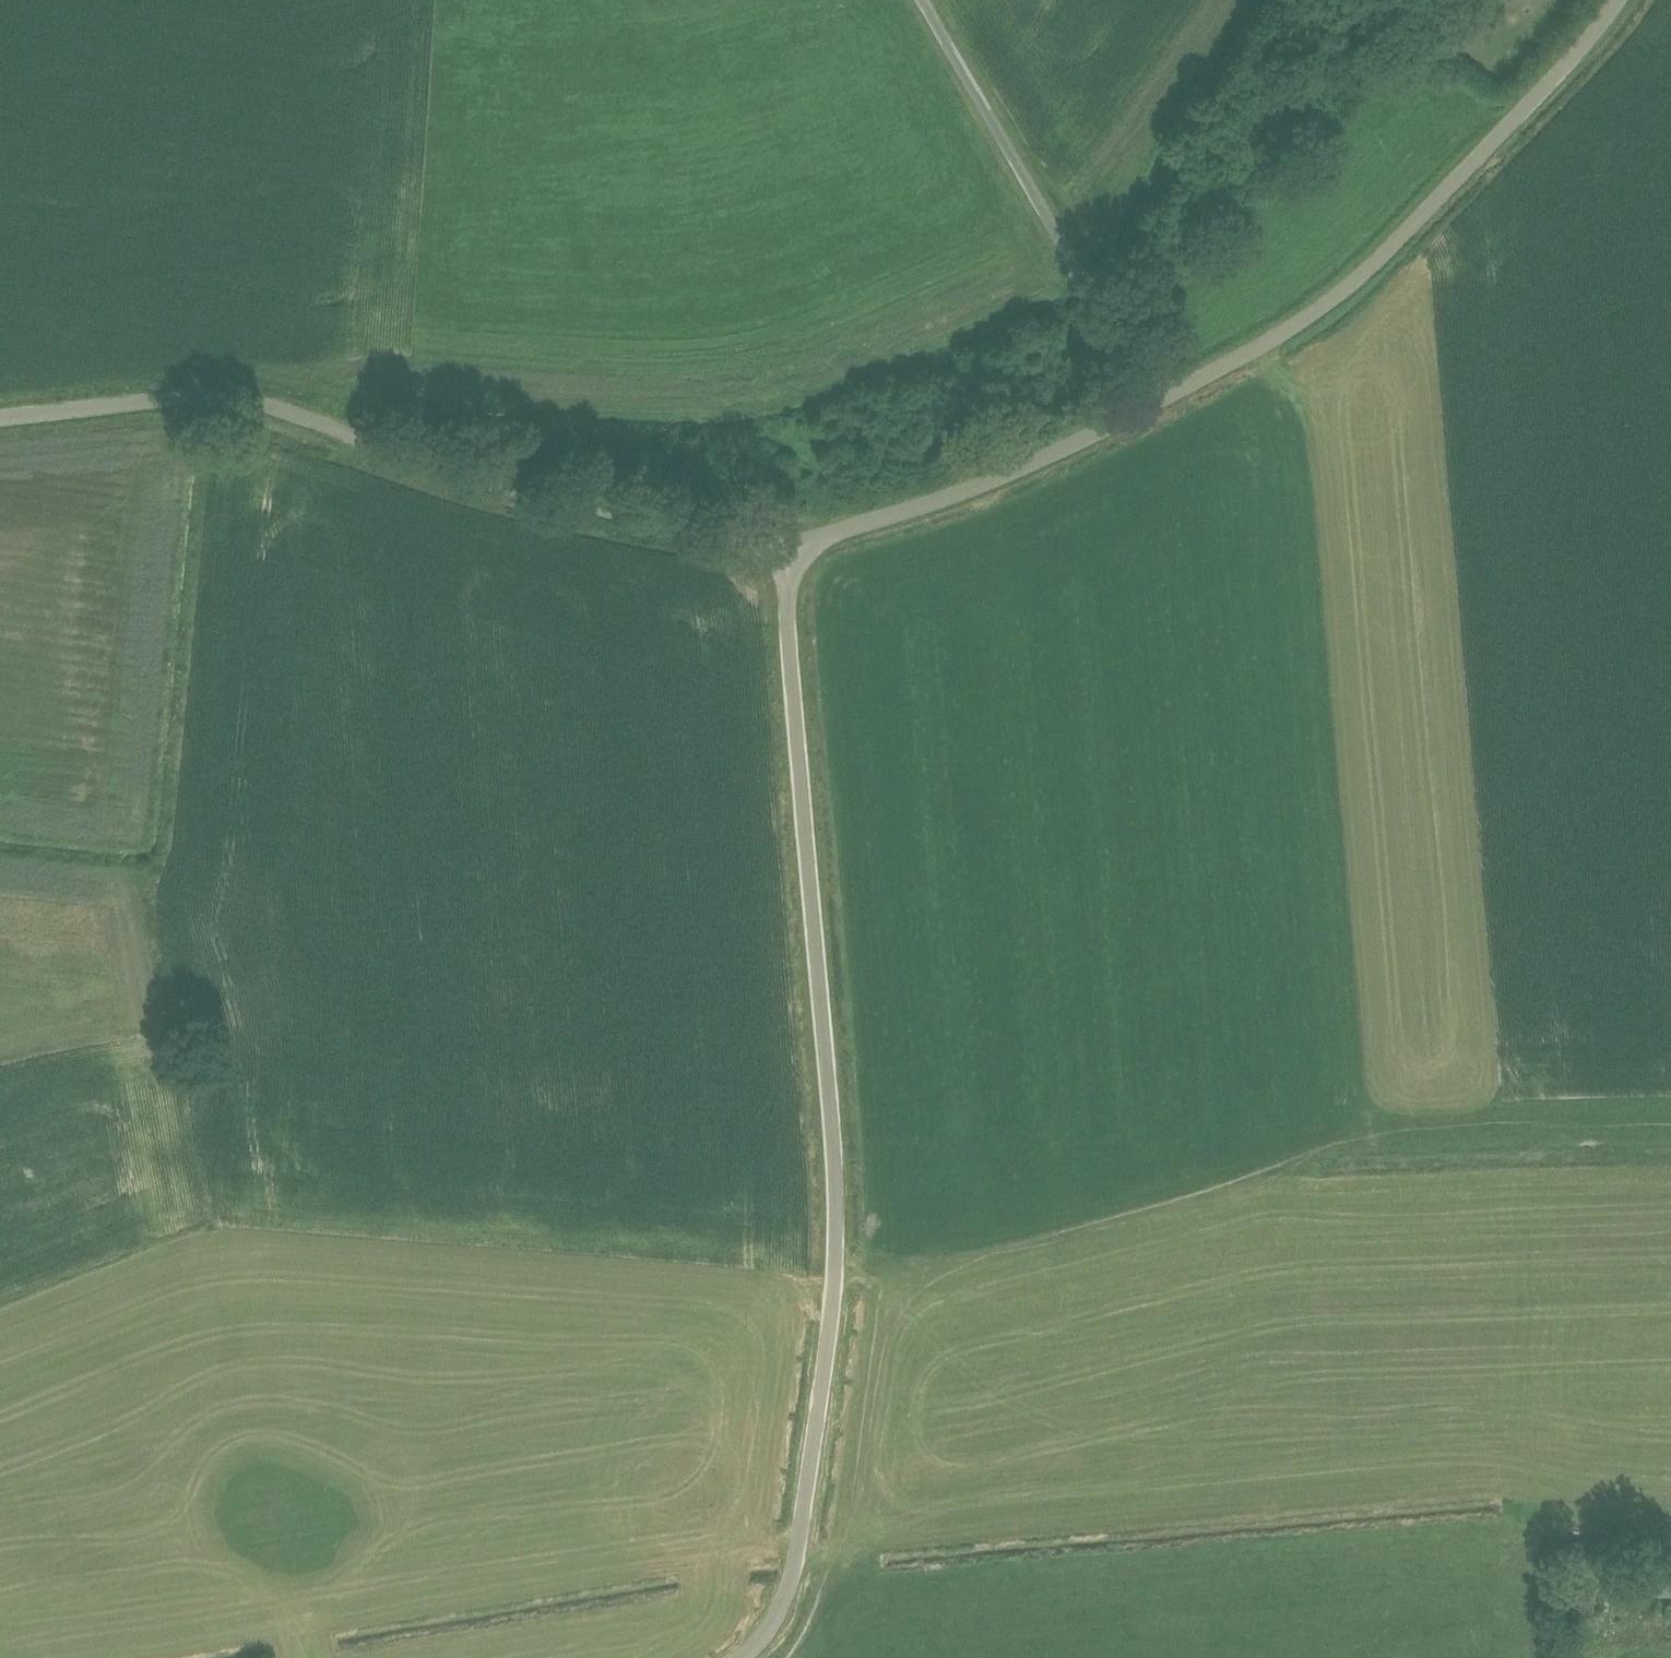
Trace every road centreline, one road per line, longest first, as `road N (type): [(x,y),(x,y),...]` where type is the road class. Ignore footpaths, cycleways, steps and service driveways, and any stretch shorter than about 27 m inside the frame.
road 1 (unclassified): [(742,1657),(763,1638),(791,1573),(834,1286),(829,1142),(790,700),(789,542)]
road 2 (unclassified): [(789,542),(959,493),(1046,456),(1301,318),(1631,0)]
road 3 (unclassified): [(789,542),(573,509),(244,401),(0,421)]

